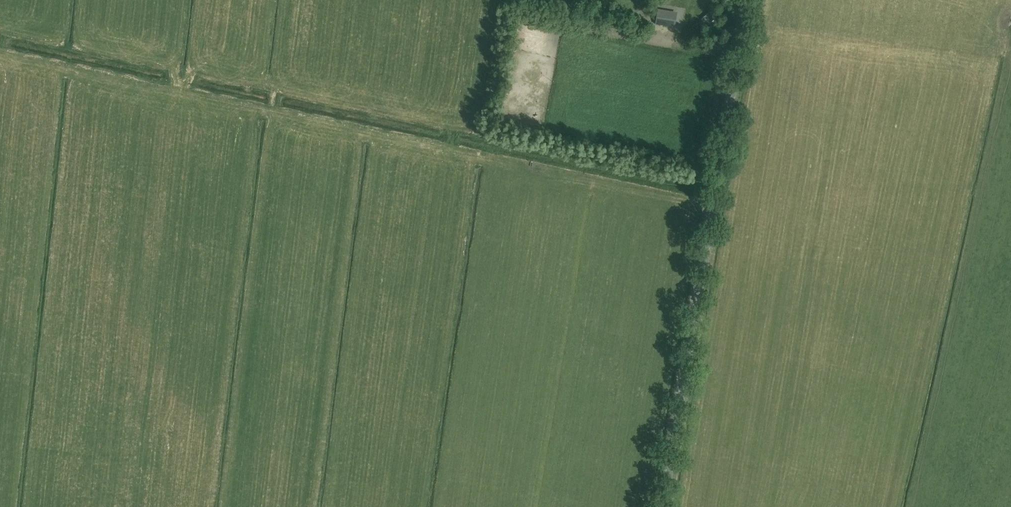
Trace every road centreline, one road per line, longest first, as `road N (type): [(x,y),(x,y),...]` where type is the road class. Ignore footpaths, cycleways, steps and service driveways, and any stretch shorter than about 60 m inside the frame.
road 1 (tertiary): [(663,506),(746,0)]

